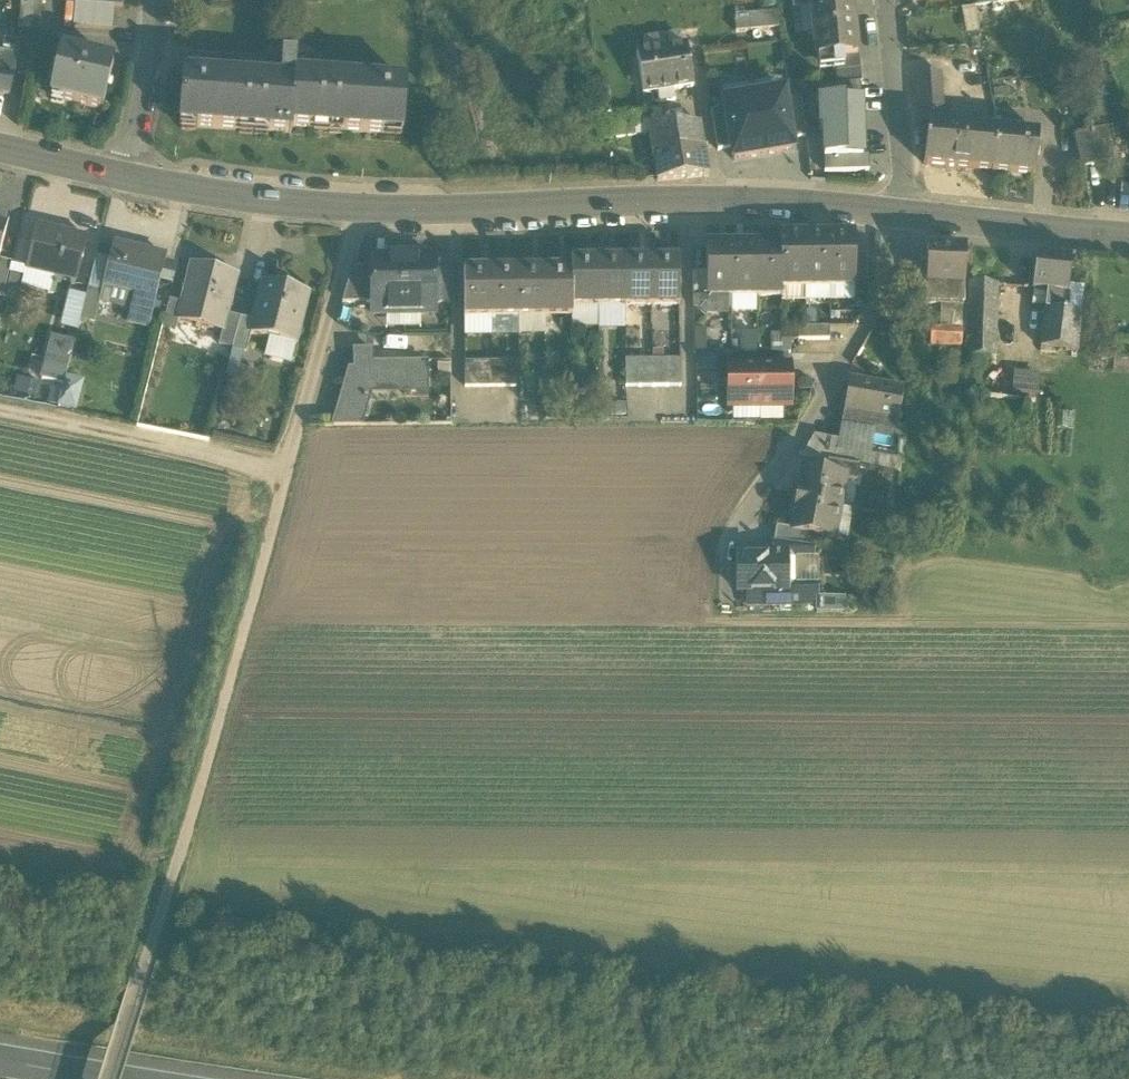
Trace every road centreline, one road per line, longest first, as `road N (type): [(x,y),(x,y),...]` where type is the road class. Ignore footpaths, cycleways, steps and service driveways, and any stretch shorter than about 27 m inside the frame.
road 1 (track): [(113,1078),(360,209)]
road 2 (secondary): [(906,213),(791,201),(360,209),(129,178)]
road 3 (residential): [(906,213),(893,273),(731,538),(727,604)]
road 4 (track): [(288,471),(0,413)]
road 5 (secondary): [(1128,238),(906,213)]
road 6 (residential): [(886,0),(906,213)]
road 7 (residential): [(129,178),(159,0)]
road 8 (motorway): [(159,1078),(0,1054)]
road 9 (secondary): [(129,178),(0,148)]

